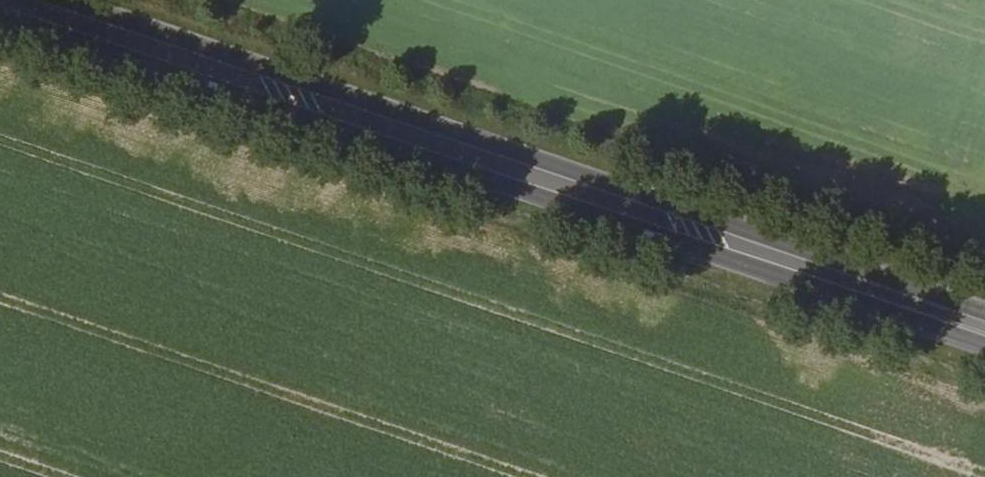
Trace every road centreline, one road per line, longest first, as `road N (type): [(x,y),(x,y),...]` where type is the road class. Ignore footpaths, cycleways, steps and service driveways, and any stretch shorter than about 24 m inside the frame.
road 1 (primary): [(0,16),(984,347)]
road 2 (primary): [(984,314),(61,0)]

